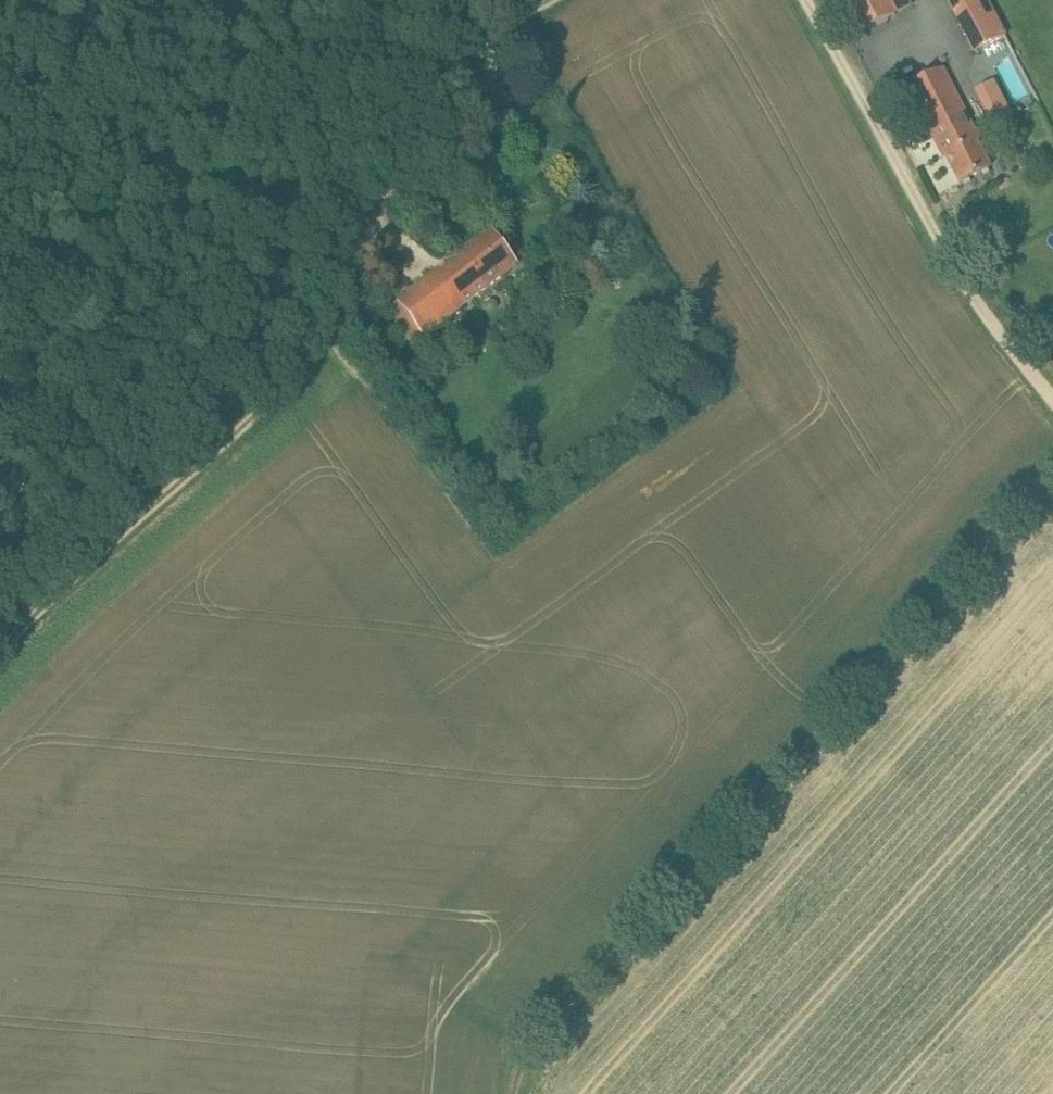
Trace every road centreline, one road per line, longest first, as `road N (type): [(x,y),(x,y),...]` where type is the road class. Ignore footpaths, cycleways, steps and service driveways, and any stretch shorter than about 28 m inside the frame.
road 1 (track): [(505,1093),(513,1062),(720,816),(1052,469)]
road 2 (track): [(438,96),(336,310),(247,414),(0,649)]
road 3 (track): [(1052,388),(977,288),(820,0)]
road 4 (track): [(374,229),(155,141)]
road 5 (track): [(544,0),(453,67),(438,96)]

